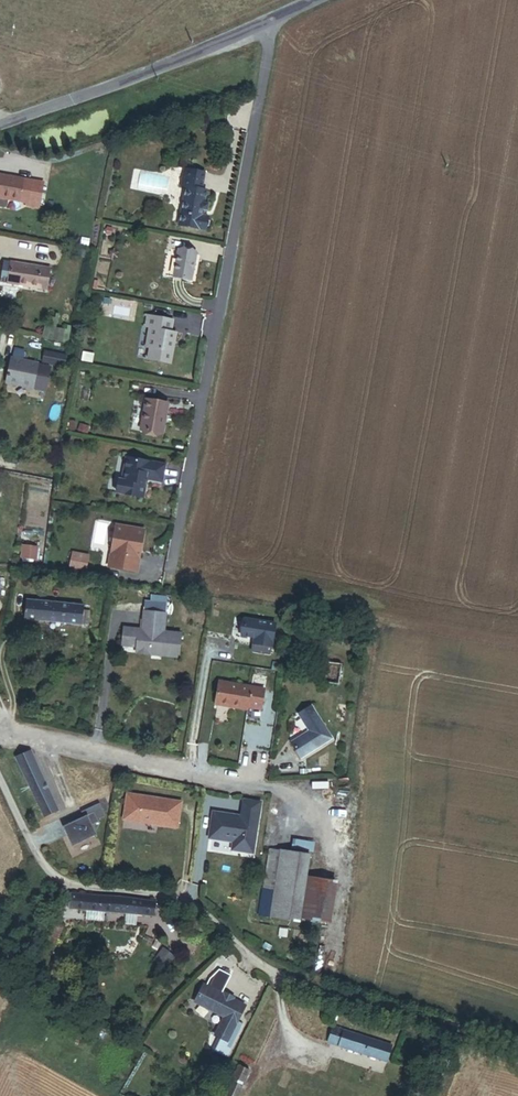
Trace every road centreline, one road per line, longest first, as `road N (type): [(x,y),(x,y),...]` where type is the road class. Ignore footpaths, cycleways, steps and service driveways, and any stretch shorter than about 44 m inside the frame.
road 1 (residential): [(0,786),(43,869),(66,886),(175,900),(276,971),(517,1045)]
road 2 (unclassified): [(125,82),(307,0)]
road 3 (residential): [(0,130),(125,82)]

